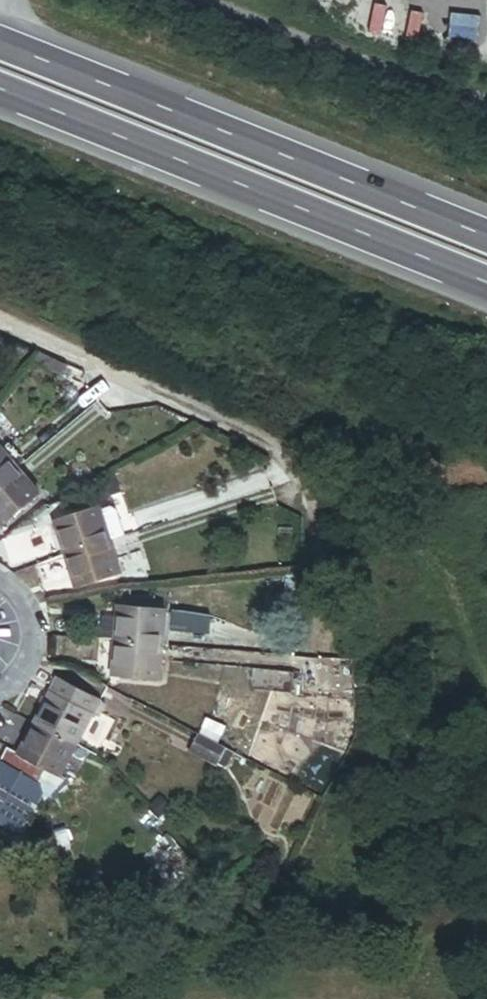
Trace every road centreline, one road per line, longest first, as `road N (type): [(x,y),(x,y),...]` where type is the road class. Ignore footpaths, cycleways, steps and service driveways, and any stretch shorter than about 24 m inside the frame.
road 1 (trunk): [(0,91),(486,285)]
road 2 (trunk): [(486,237),(0,44)]
road 3 (residential): [(0,587),(22,603),(29,631),(27,662),(0,689)]

